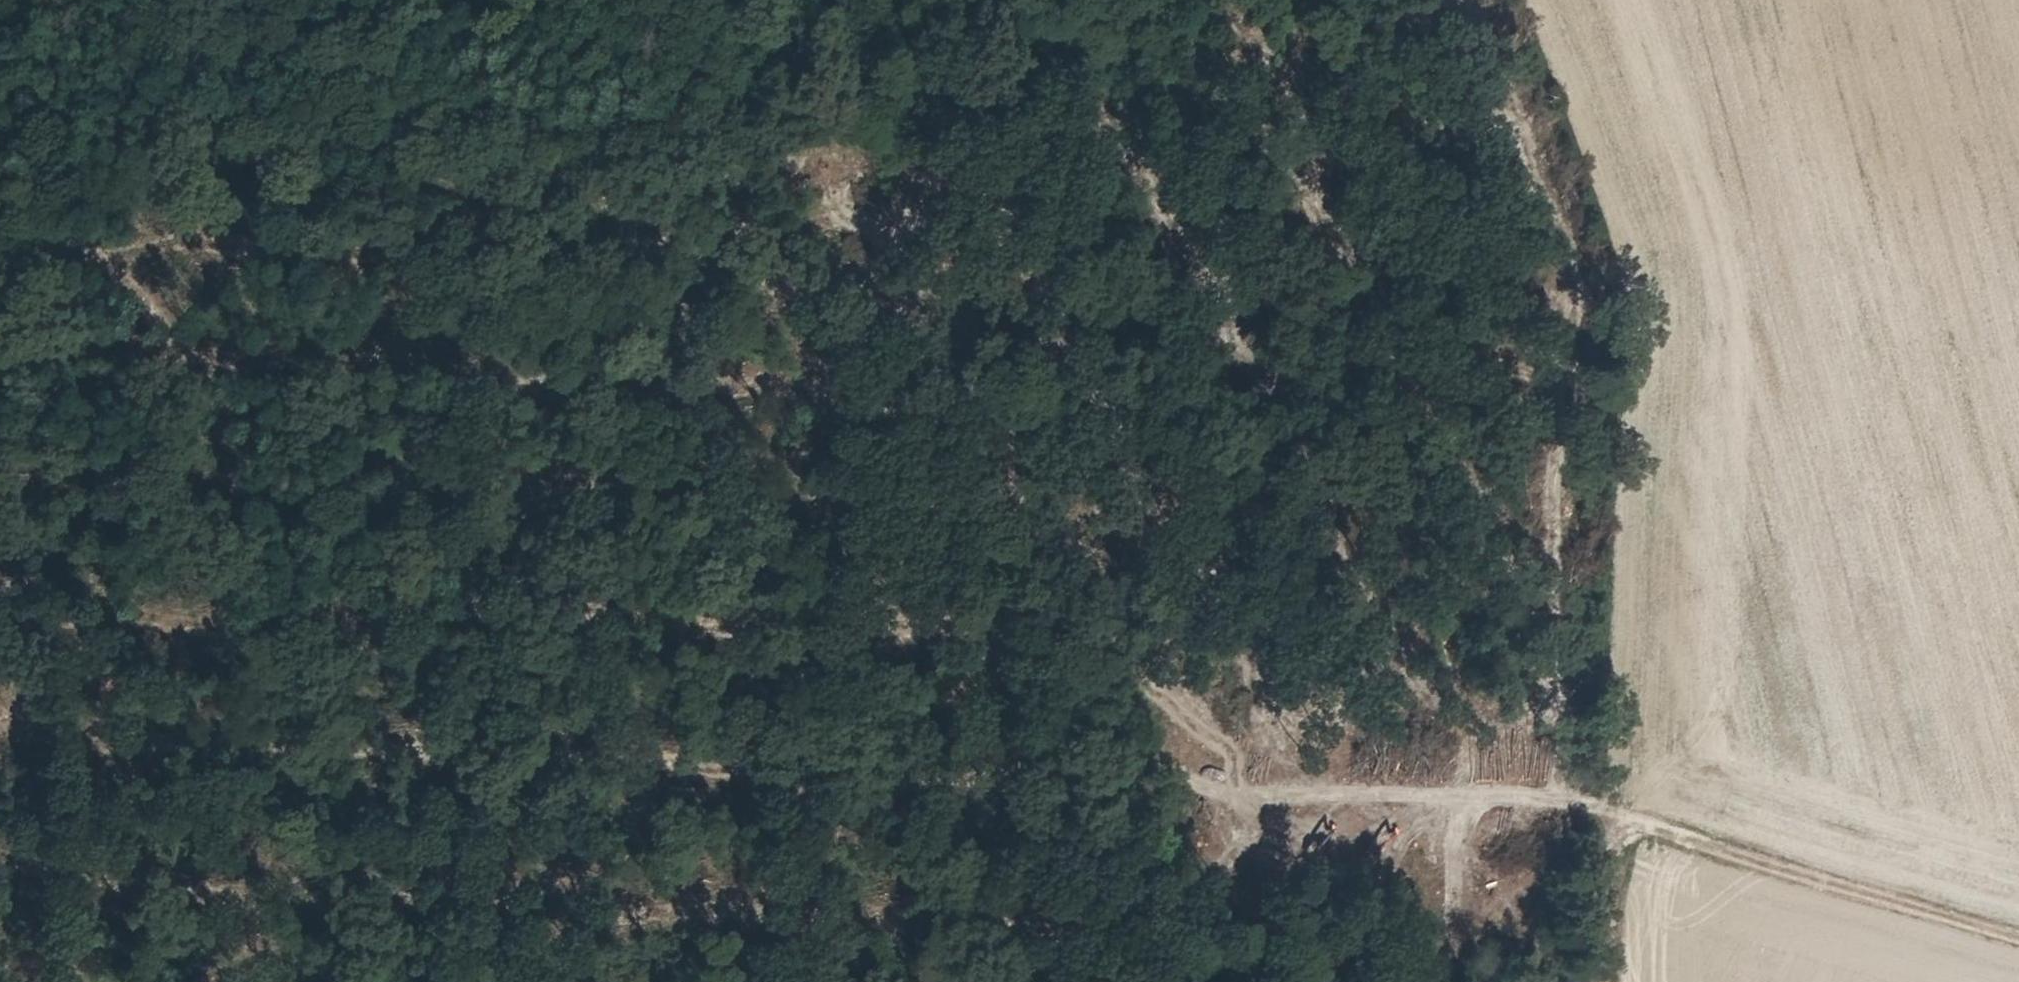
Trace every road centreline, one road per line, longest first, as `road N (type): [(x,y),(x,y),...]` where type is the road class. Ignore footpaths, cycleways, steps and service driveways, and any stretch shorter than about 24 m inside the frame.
road 1 (track): [(1618,793),(693,868),(0,713)]
road 2 (track): [(1607,981),(1618,793),(2018,920)]

